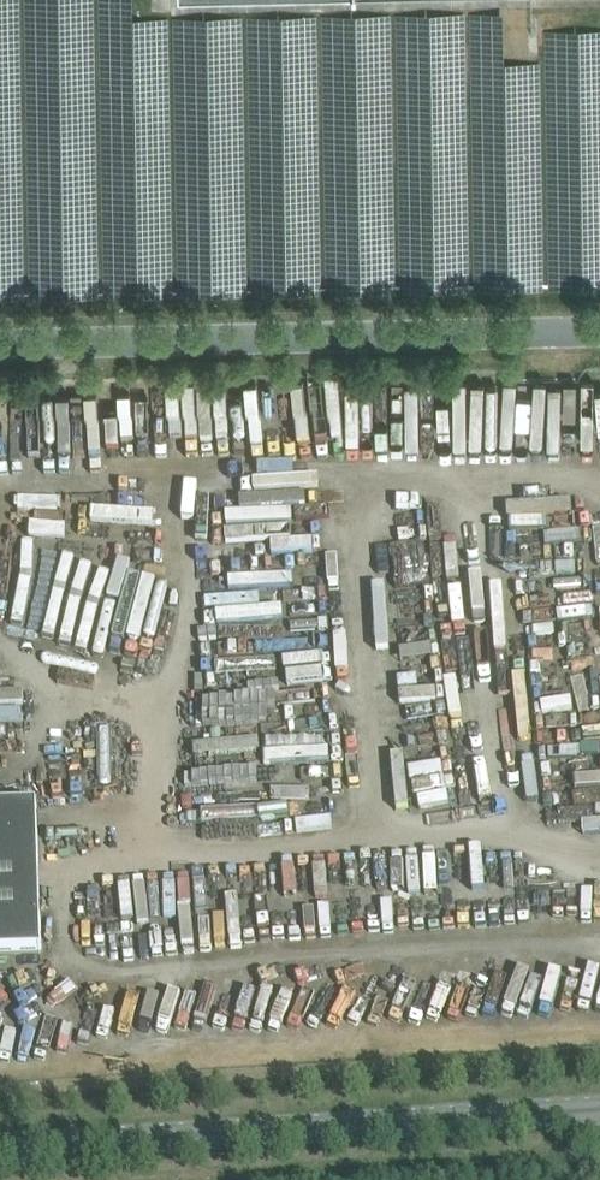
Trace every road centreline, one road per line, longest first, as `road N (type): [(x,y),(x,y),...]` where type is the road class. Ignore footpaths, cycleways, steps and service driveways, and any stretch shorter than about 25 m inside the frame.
road 1 (tertiary): [(599,1106),(0,1146)]
road 2 (unclassified): [(0,346),(599,329)]

